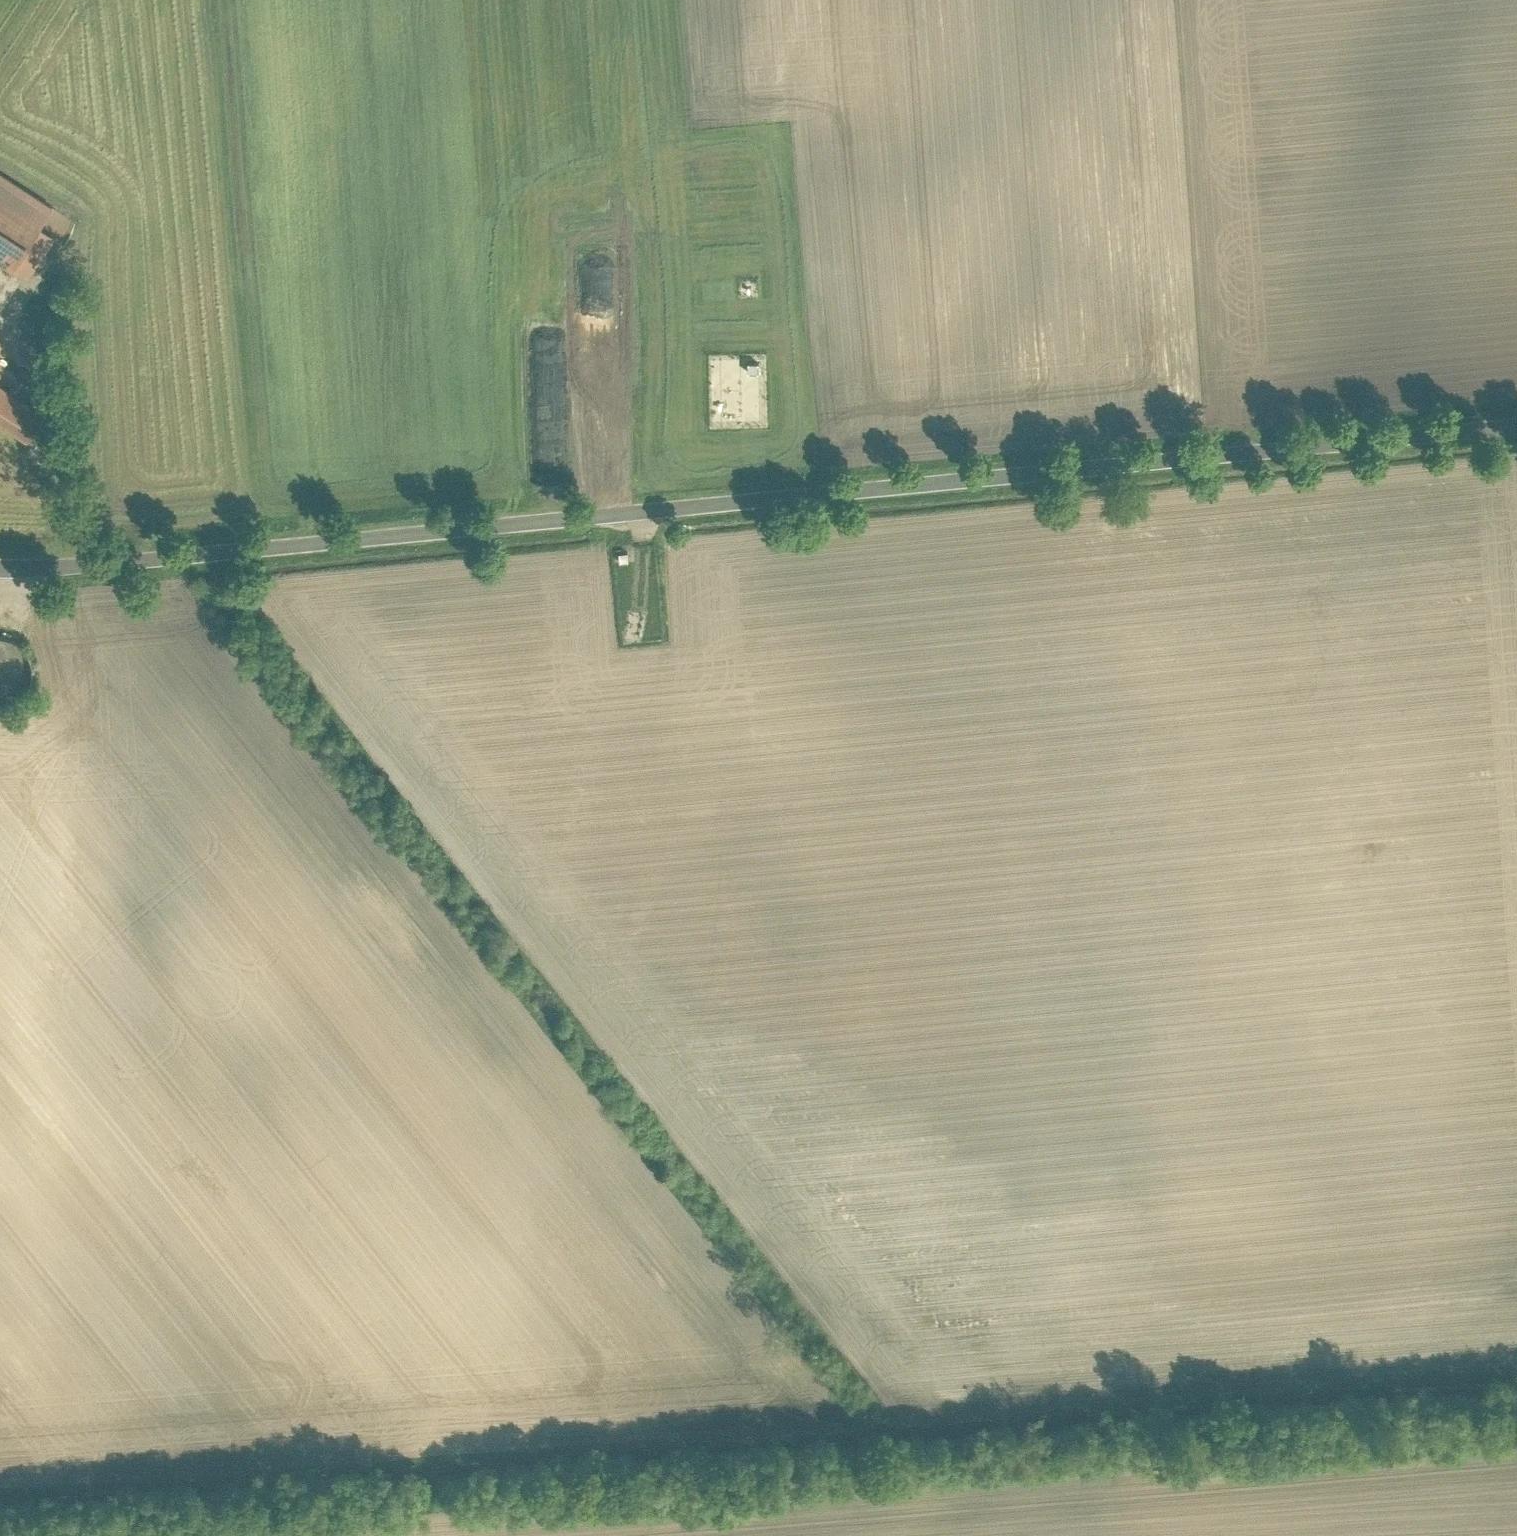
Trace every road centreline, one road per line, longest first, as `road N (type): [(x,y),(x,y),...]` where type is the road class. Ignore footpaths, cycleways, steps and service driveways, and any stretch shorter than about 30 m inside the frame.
road 1 (tertiary): [(1516,425),(0,566)]

